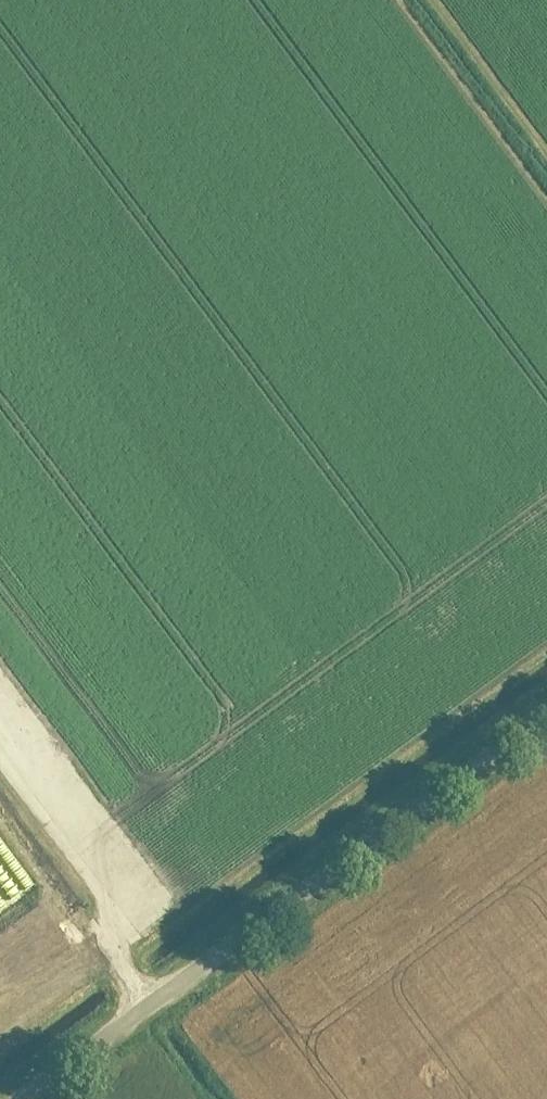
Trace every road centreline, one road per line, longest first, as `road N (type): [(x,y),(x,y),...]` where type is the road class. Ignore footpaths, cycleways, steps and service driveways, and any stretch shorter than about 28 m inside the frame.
road 1 (unclassified): [(23,1098),(546,714)]

